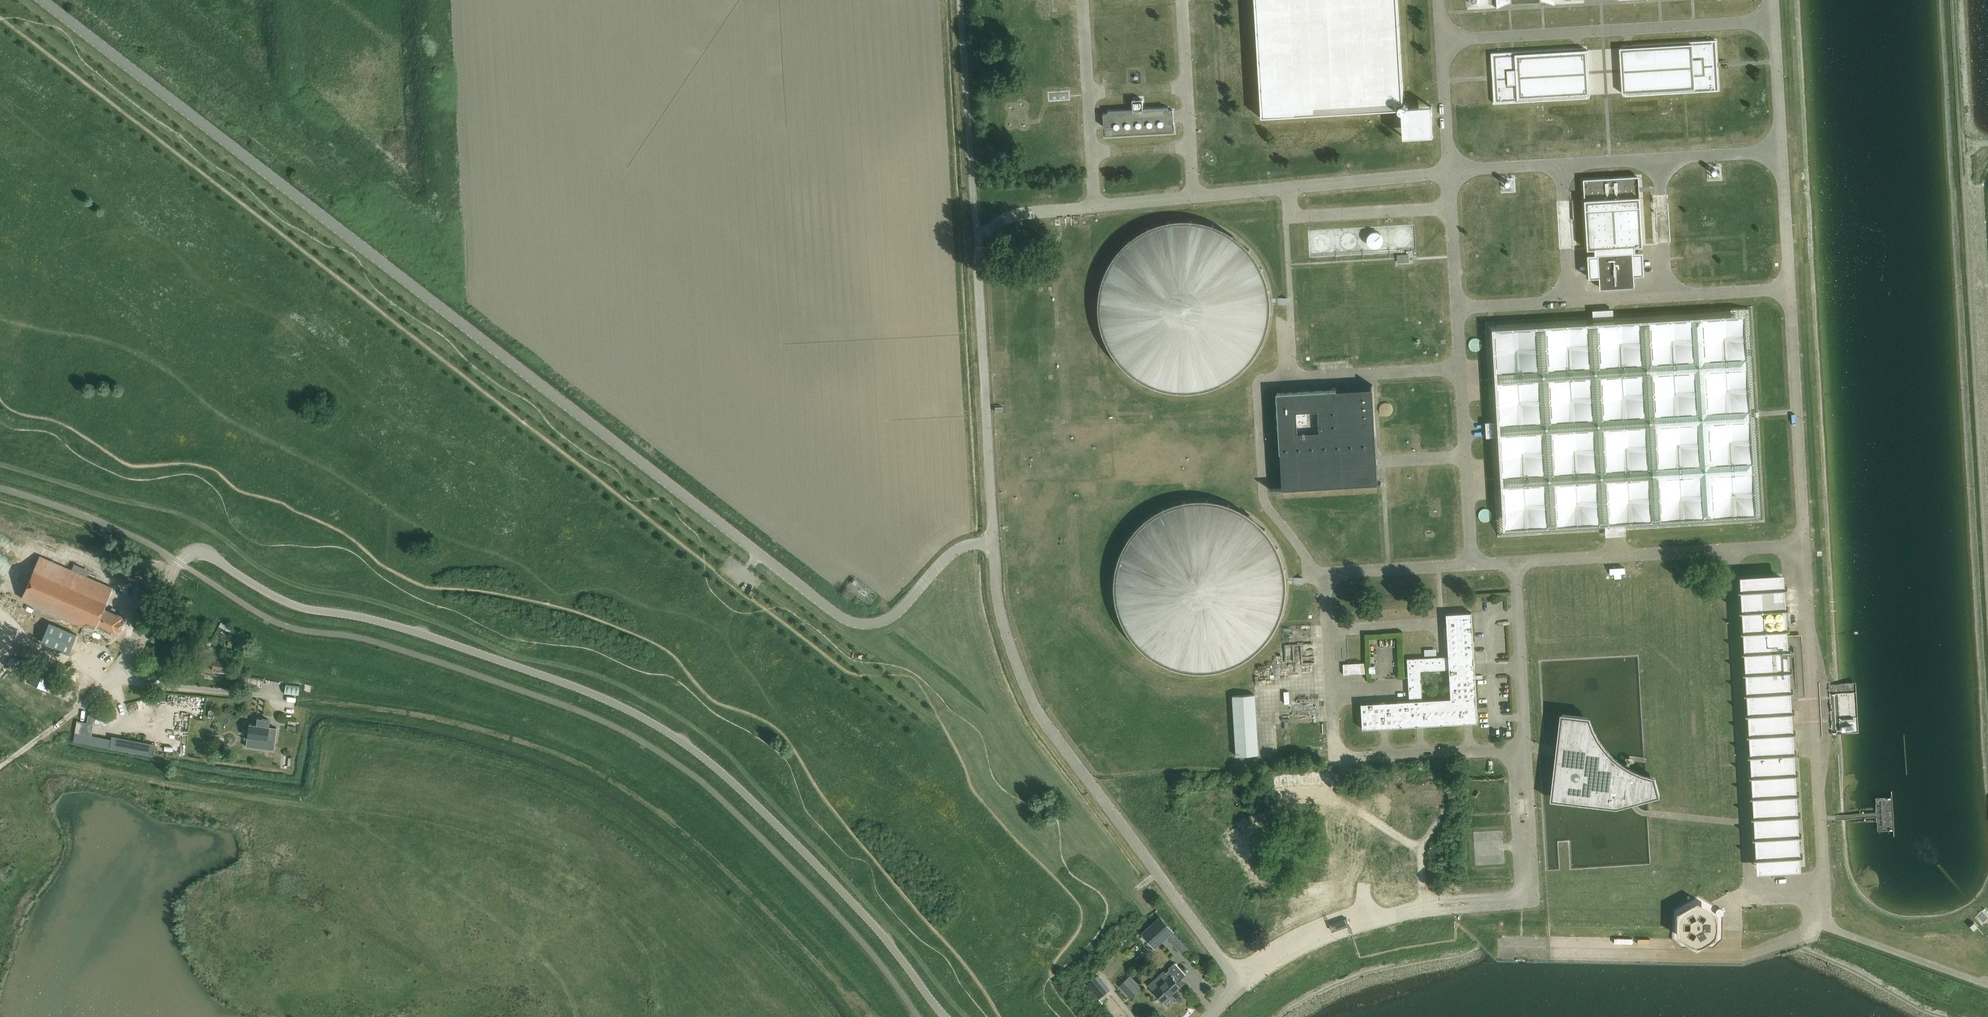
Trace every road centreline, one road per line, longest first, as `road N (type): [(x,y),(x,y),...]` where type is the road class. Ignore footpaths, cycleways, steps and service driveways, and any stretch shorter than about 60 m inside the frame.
road 1 (track): [(987,1016),(944,955),(909,931),(878,893),(870,870),(805,810),(776,750),(676,679),(585,648),(554,646),(473,609),(430,604),(347,549),(262,542),(234,521),(201,477),(126,479),(50,433),(0,420)]
road 2 (unclassified): [(994,541),(960,547),(886,619),(855,624),(835,614),(43,0)]
road 3 (residential): [(110,680),(194,554),(307,609),(422,634),(619,705),(725,775),(887,940),(946,1016)]
road 4 (unclassified): [(1207,1016),(1241,986),(1039,716),(997,596),(994,541)]
road 5 (unclassified): [(994,541),(960,0)]
road 6 (track): [(1751,893),(1746,825),(1644,815),(1635,806)]
road 7 (residential): [(292,699),(110,680)]

